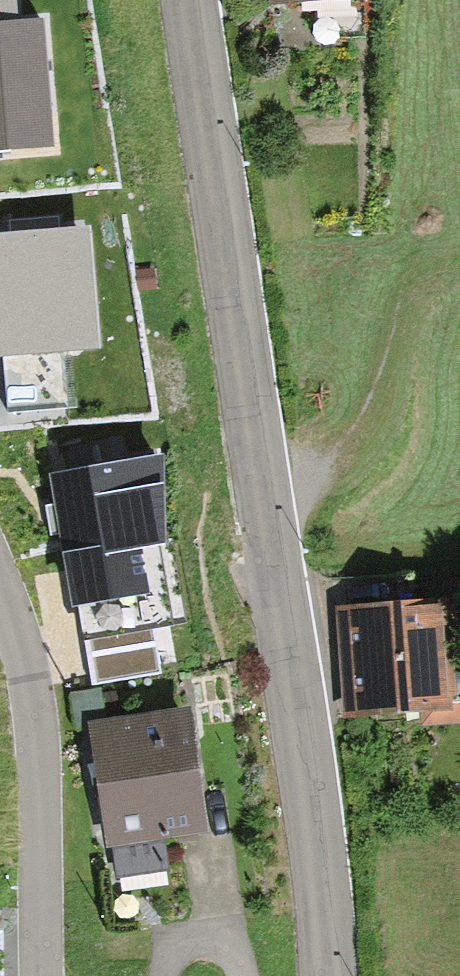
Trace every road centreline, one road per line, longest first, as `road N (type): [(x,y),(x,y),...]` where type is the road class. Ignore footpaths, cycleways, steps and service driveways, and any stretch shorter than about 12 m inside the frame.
road 1 (tertiary): [(184,0),(318,874),(323,975)]
road 2 (residential): [(0,596),(29,670),(40,732),(41,975)]
road 3 (track): [(261,492),(342,454),(423,268)]

